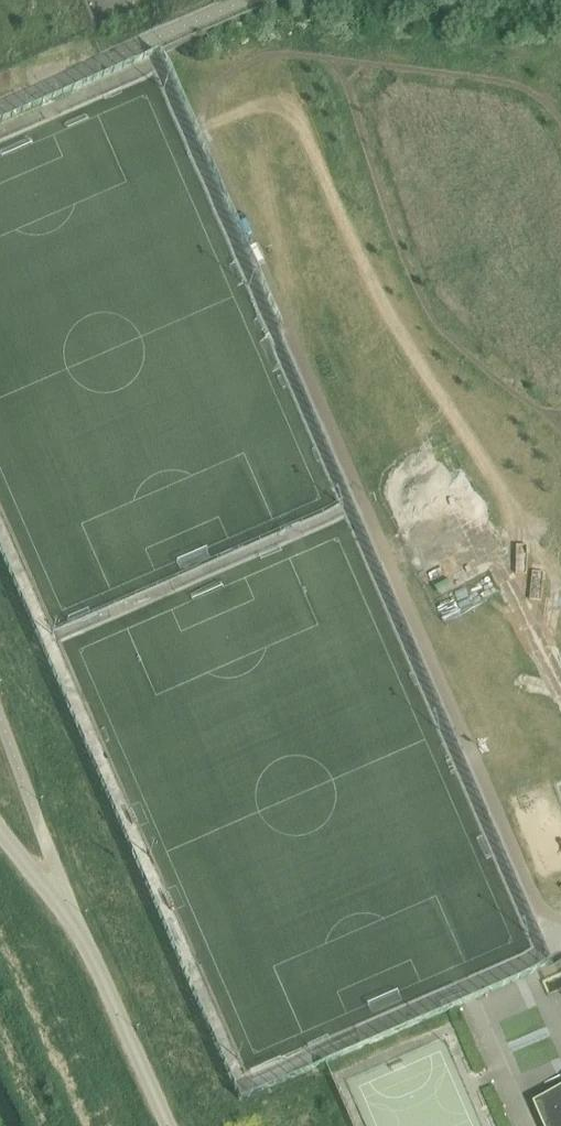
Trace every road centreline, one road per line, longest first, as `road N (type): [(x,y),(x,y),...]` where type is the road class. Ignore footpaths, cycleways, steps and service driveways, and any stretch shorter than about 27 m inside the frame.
road 1 (motorway): [(484,1125),(0,11)]
road 2 (motorway): [(0,187),(407,1125)]
road 3 (motorway): [(0,261),(375,1125)]

